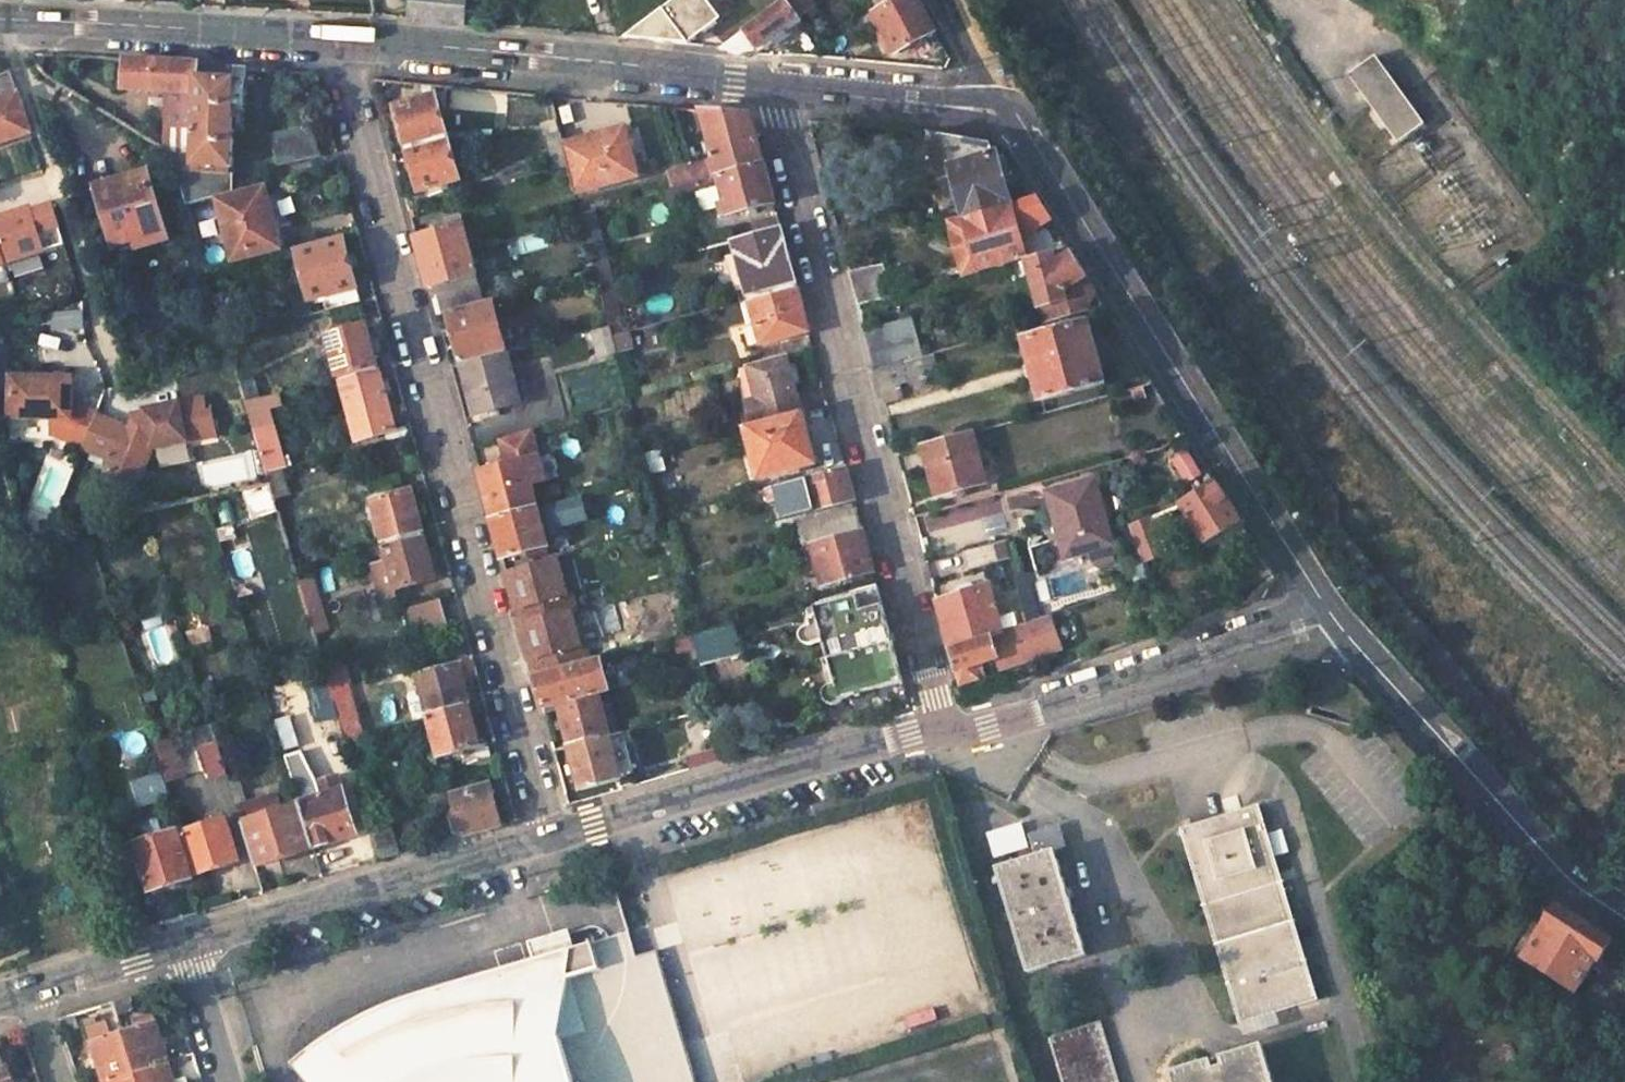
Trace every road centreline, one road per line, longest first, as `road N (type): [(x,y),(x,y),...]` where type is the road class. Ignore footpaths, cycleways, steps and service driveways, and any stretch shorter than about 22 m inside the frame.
road 1 (unclassified): [(551,832),(338,38)]
road 2 (unclassified): [(942,731),(772,84)]
road 3 (tertiary): [(1003,110),(1068,196),(1334,620)]
road 4 (unclassified): [(338,38),(772,84)]
road 5 (tertiary): [(1334,620),(1564,872),(1624,912)]
road 6 (unclassified): [(942,731),(989,727),(1334,620)]
road 7 (unclassified): [(551,832),(909,731),(942,731)]
road 8 (unclassified): [(188,941),(551,832)]
road 9 (unclassified): [(0,20),(338,38)]
road 10 (unclassified): [(772,84),(1003,110)]
road 11 (unclassified): [(32,988),(188,941)]
road 12 (unclassified): [(188,941),(229,1081)]
road 13 (tertiary): [(942,0),(1003,110)]

